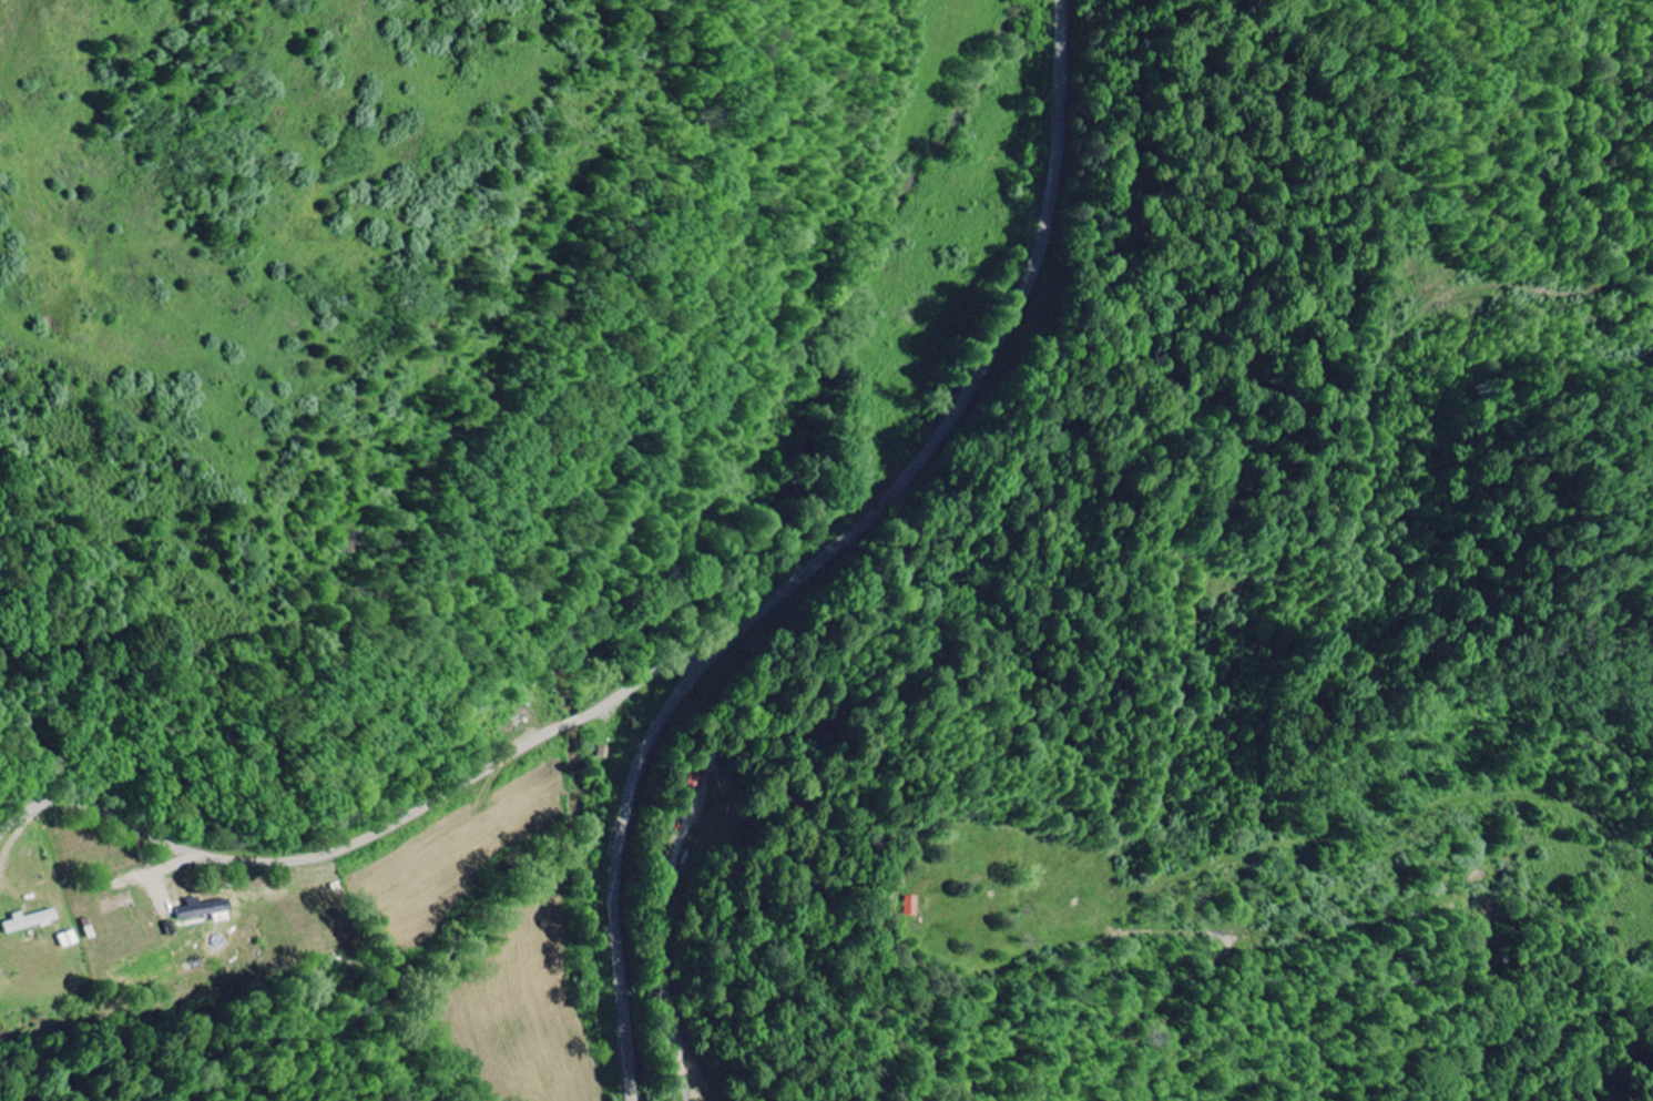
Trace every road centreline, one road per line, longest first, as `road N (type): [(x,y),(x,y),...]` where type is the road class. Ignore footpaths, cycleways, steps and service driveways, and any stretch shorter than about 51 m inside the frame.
road 1 (tertiary): [(1065,0),(1057,213),(1014,335),(922,470),(733,644),(660,726),(641,766),(616,885),(638,1100)]
road 2 (residential): [(744,633),(333,856),(277,863),(218,857),(79,802),(38,808),(0,839)]

